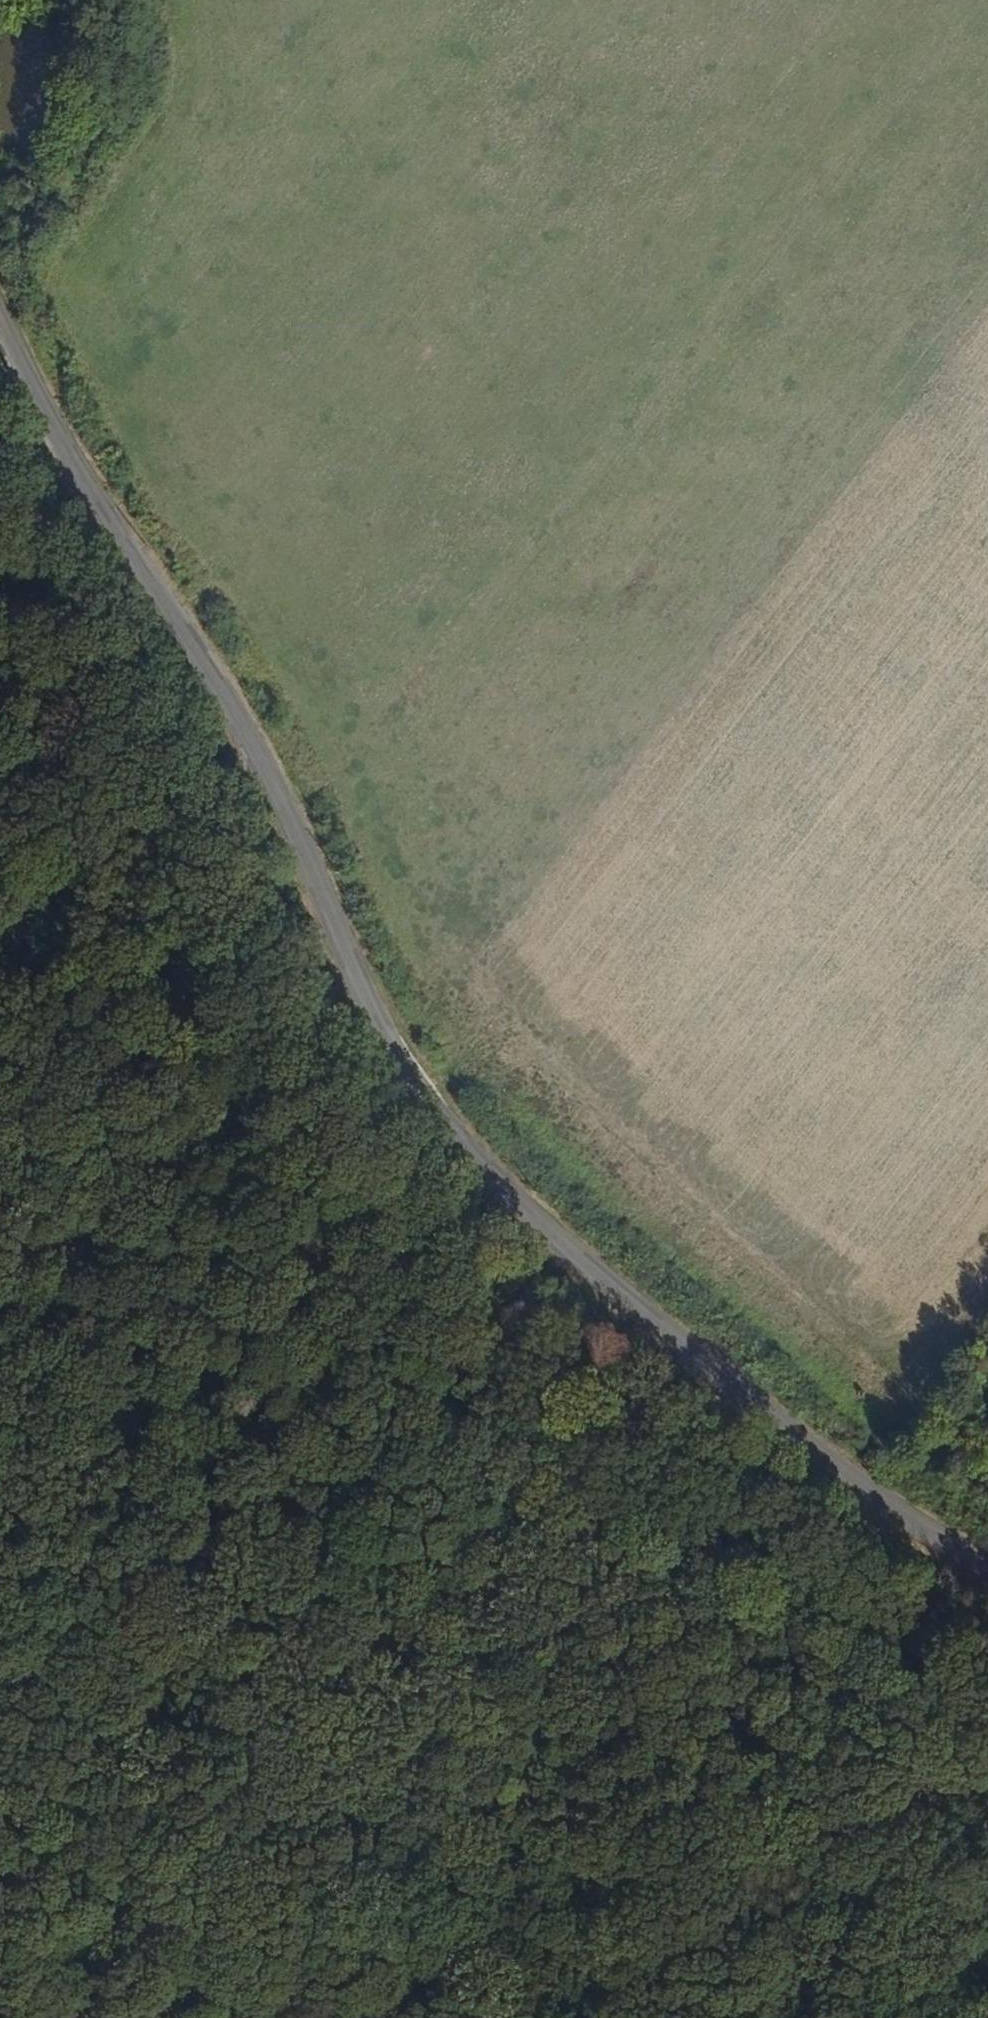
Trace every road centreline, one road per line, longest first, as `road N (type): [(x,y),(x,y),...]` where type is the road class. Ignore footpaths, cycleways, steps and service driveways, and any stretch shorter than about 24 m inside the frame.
road 1 (unclassified): [(0,305),(296,829),(378,1033),(476,1158),(911,1522),(987,1563)]

